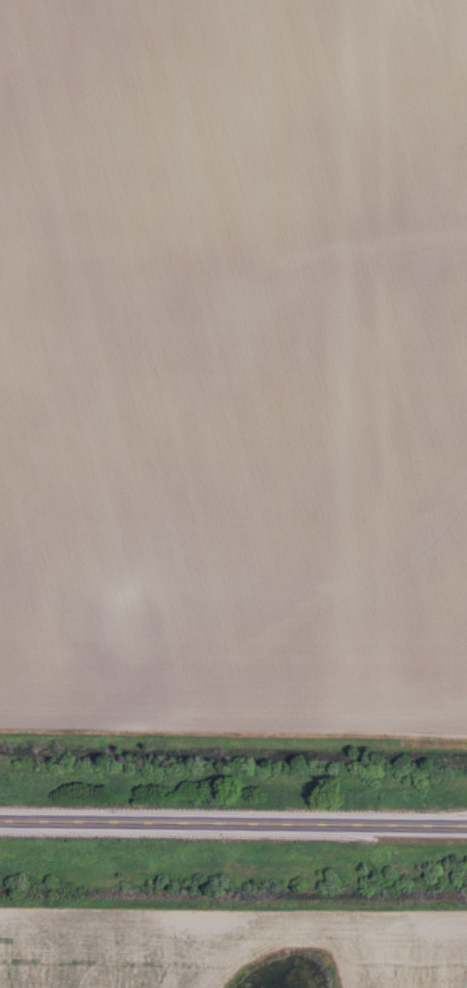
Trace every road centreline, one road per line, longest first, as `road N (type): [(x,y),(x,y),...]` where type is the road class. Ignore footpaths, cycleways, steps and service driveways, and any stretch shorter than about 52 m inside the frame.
road 1 (residential): [(0,819),(466,823)]

